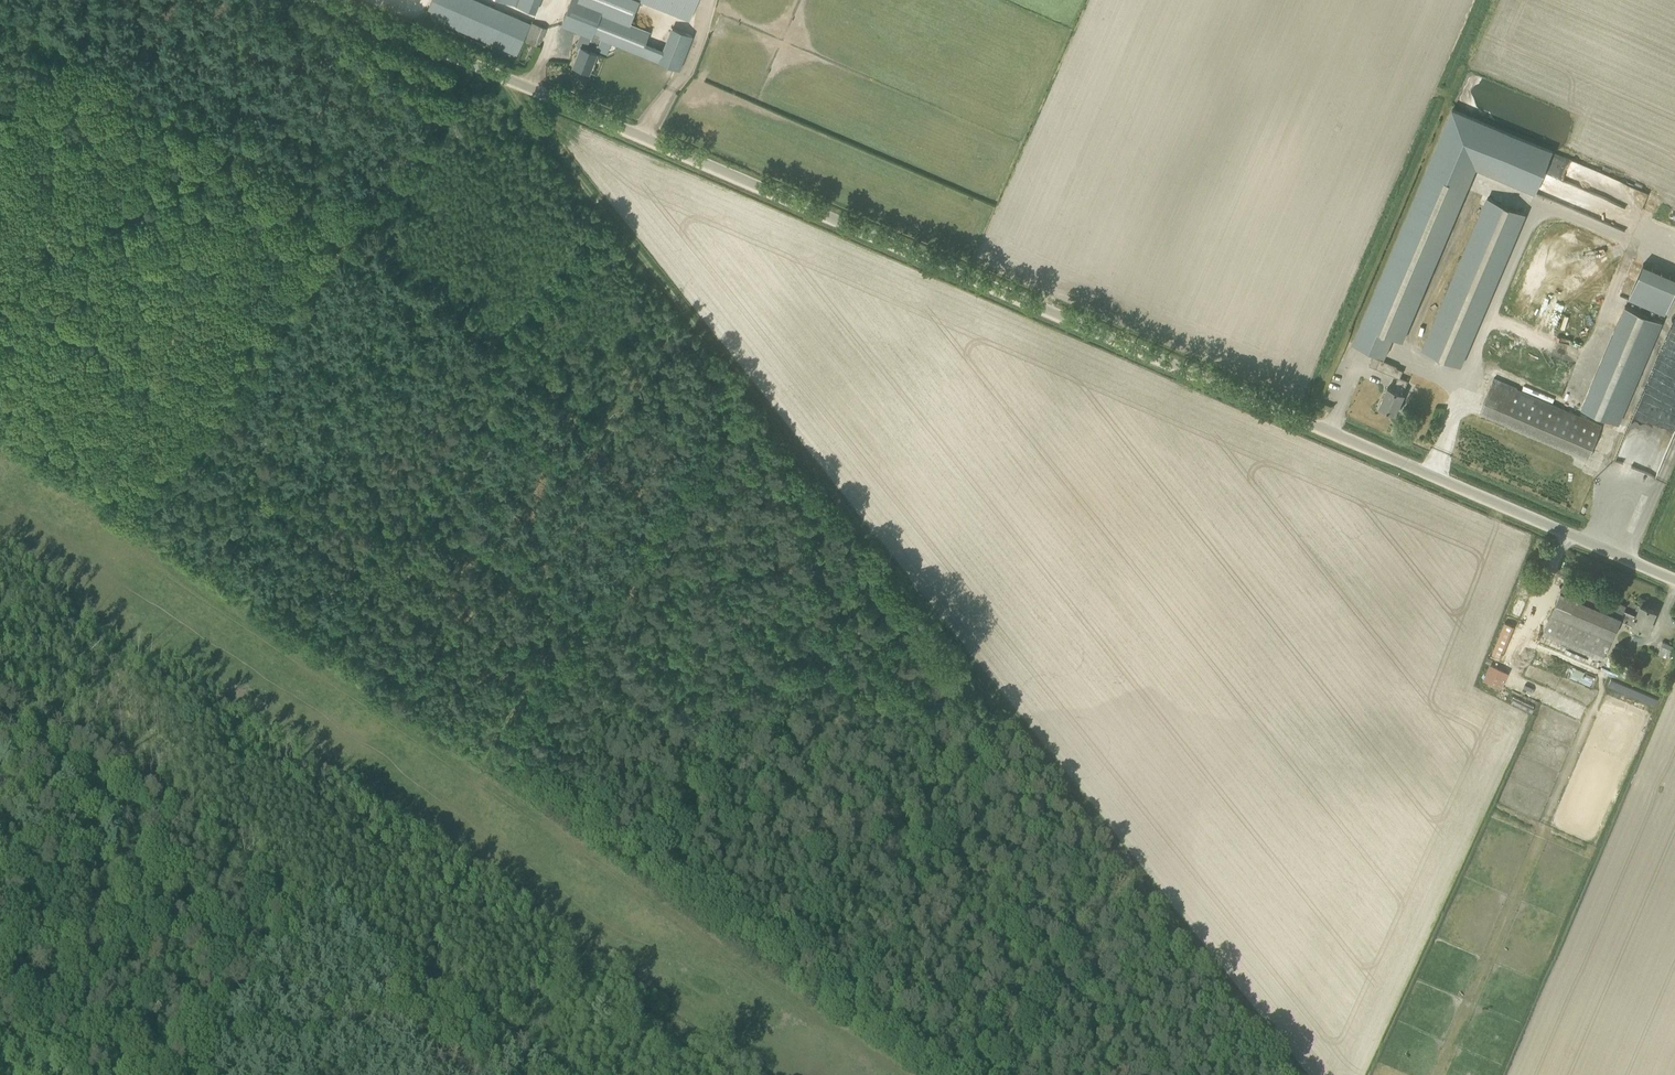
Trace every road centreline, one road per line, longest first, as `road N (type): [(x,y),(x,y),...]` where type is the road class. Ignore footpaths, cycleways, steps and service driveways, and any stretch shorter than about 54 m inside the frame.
road 1 (tertiary): [(1674,580),(328,0)]
road 2 (track): [(1297,1074),(502,75)]
road 3 (track): [(875,548),(632,873),(0,429)]
road 4 (track): [(750,393),(475,762)]
road 5 (track): [(0,278),(235,150),(256,148),(285,160),(369,215)]
road 6 (track): [(140,526),(369,215)]
road 7 (track): [(369,215),(482,67)]

